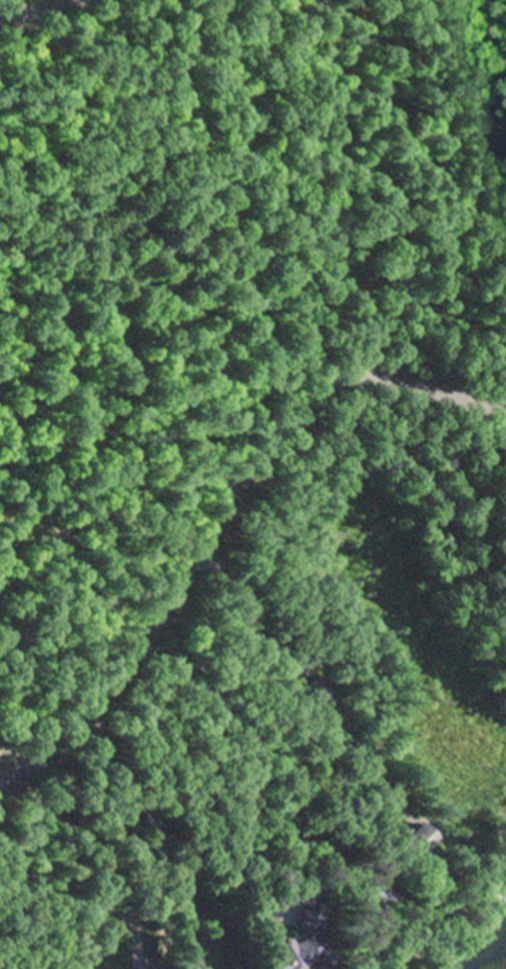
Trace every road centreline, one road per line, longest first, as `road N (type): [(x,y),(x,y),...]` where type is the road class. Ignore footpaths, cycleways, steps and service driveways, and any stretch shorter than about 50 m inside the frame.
road 1 (residential): [(0,790),(52,772),(310,398),(340,383),(378,382),(505,417)]

